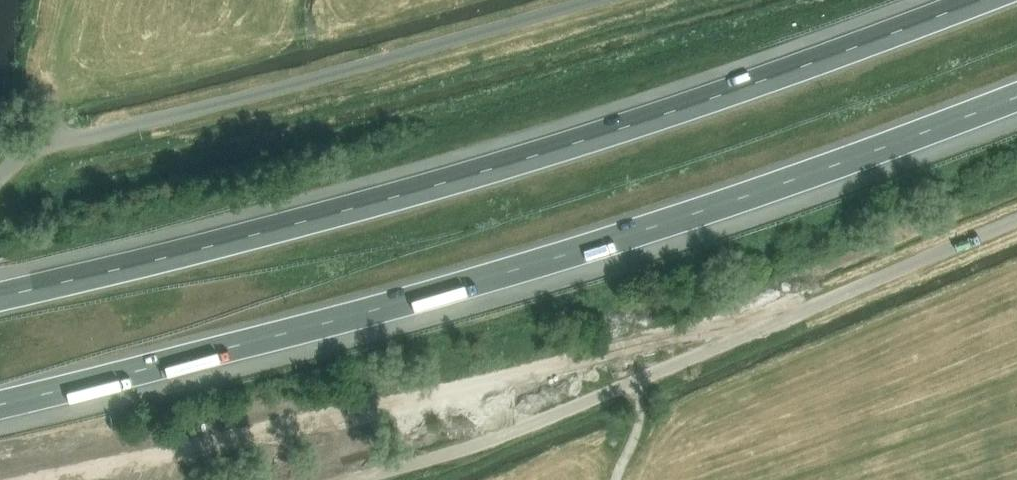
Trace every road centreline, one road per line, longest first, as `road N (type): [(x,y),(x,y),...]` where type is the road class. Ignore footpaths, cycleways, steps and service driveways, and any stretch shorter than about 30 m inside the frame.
road 1 (motorway): [(0,403),(556,258),(1016,96)]
road 2 (motorway): [(978,0),(712,99),(441,183),(0,296)]
road 3 (unclassified): [(347,479),(523,429),(658,370),(678,351),(681,333),(796,309),(1016,217)]
road 4 (unclassified): [(64,139),(381,61),(584,0)]

